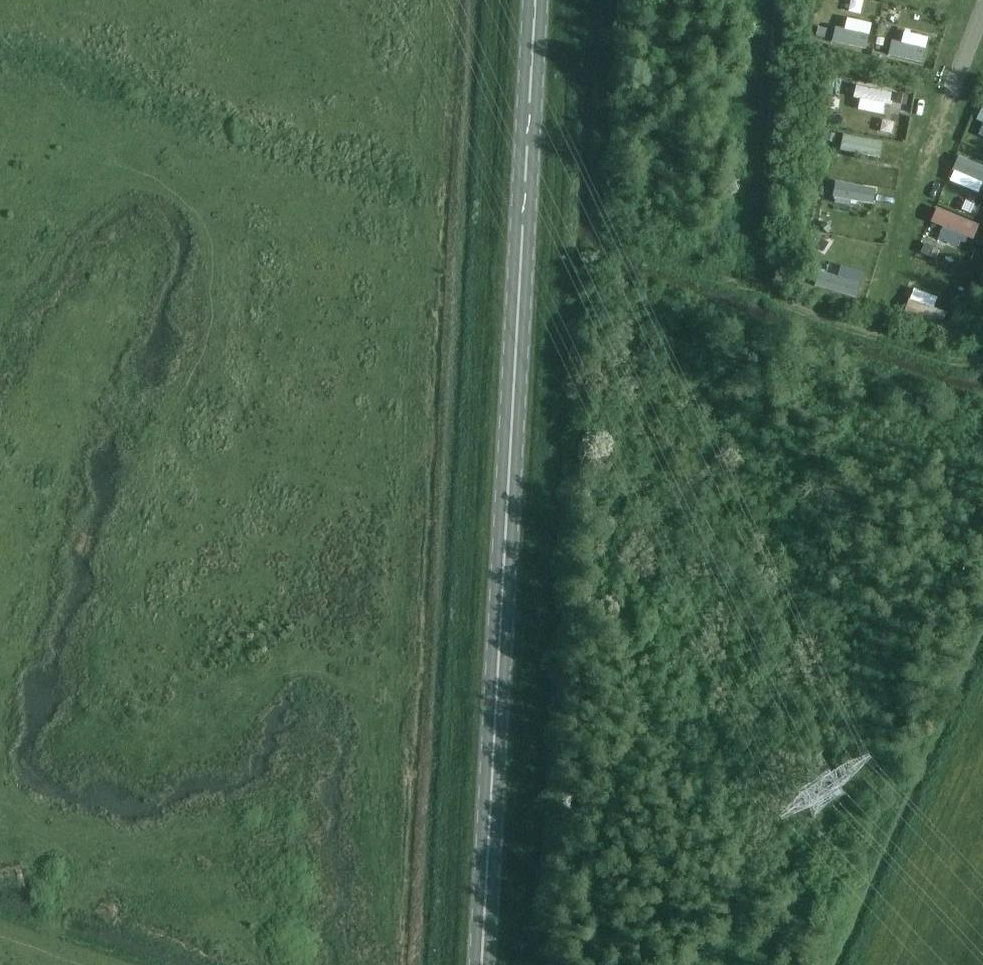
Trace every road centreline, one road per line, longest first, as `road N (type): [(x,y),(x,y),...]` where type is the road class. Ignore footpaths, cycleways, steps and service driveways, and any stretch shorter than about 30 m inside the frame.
road 1 (primary): [(483,964),(542,0)]

